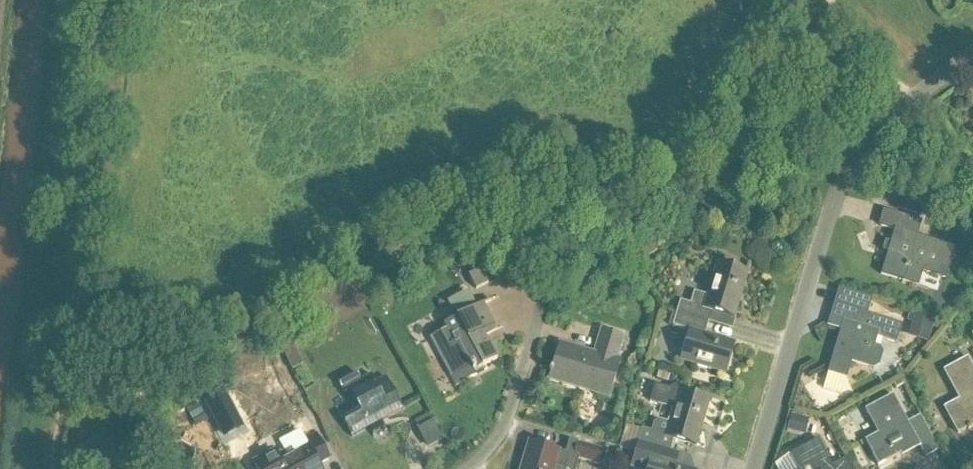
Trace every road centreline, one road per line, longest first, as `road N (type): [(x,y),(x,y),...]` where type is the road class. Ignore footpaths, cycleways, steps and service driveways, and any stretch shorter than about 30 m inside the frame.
road 1 (unclassified): [(763,468),(827,230),(863,149),(911,102),(972,59)]
road 2 (residential): [(471,468),(505,430),(536,323)]

